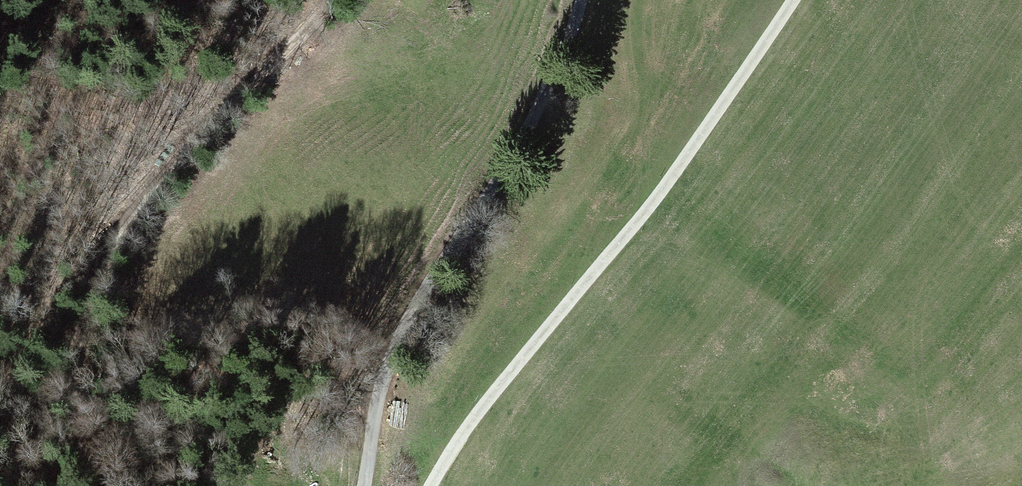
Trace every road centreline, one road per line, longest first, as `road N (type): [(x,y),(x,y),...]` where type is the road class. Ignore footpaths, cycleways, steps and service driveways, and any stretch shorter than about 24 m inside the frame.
road 1 (unclassified): [(434,485),(488,397),(650,209),(790,0)]
road 2 (track): [(371,485),(388,394),(409,335),(543,106),(586,0)]
road 3 (track): [(329,0),(177,179),(99,325),(0,388)]

